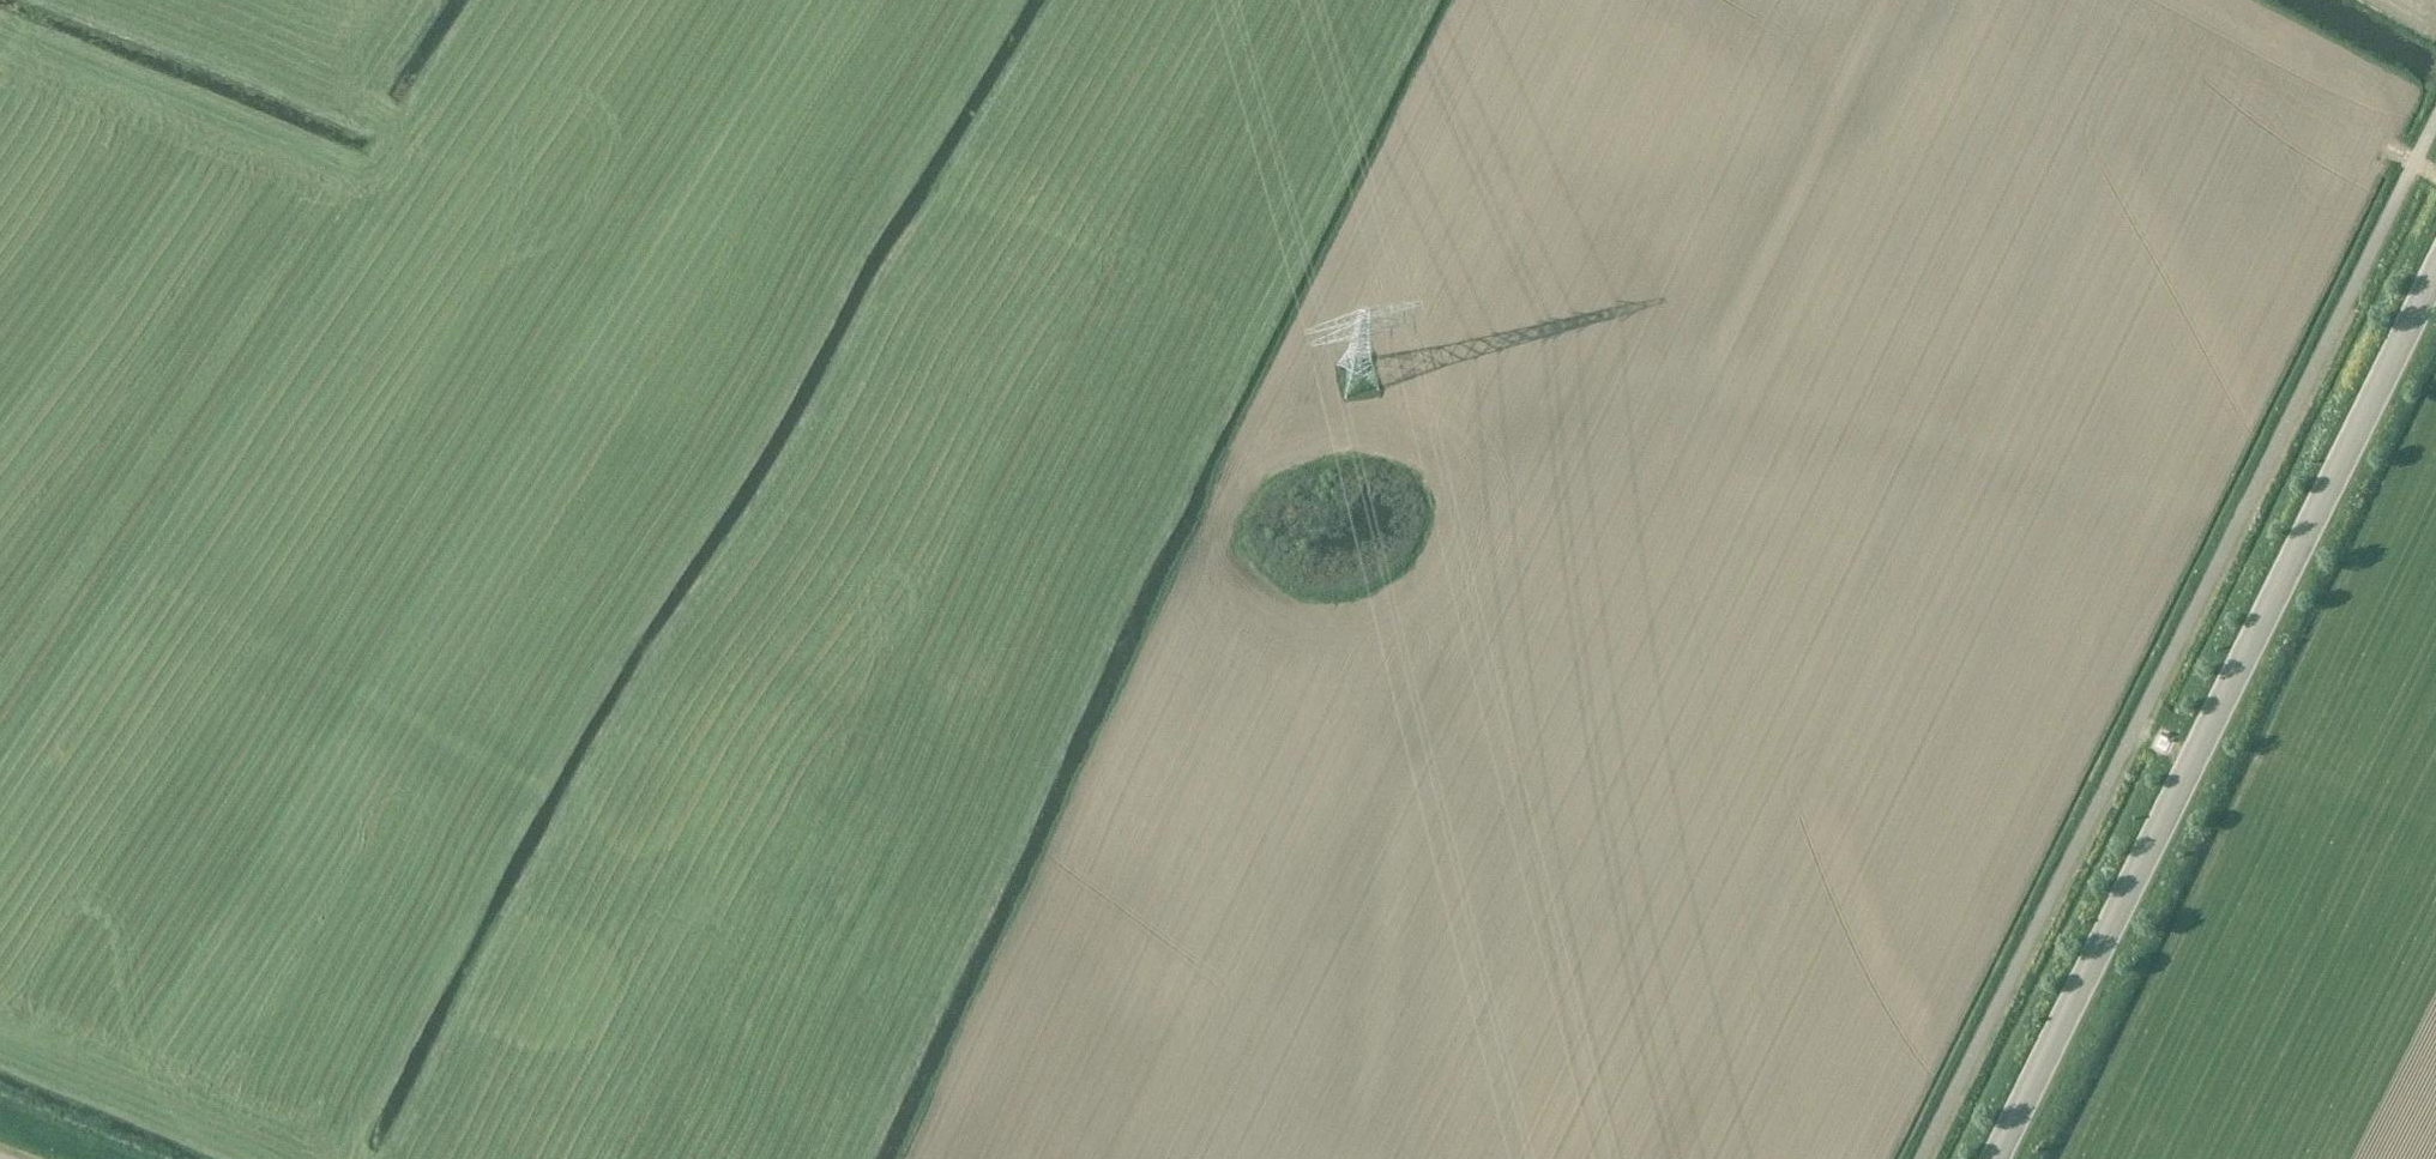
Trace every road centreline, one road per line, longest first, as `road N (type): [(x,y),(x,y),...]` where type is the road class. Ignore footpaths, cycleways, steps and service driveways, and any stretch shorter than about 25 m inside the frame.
road 1 (secondary): [(1996,1158),(2435,274)]

